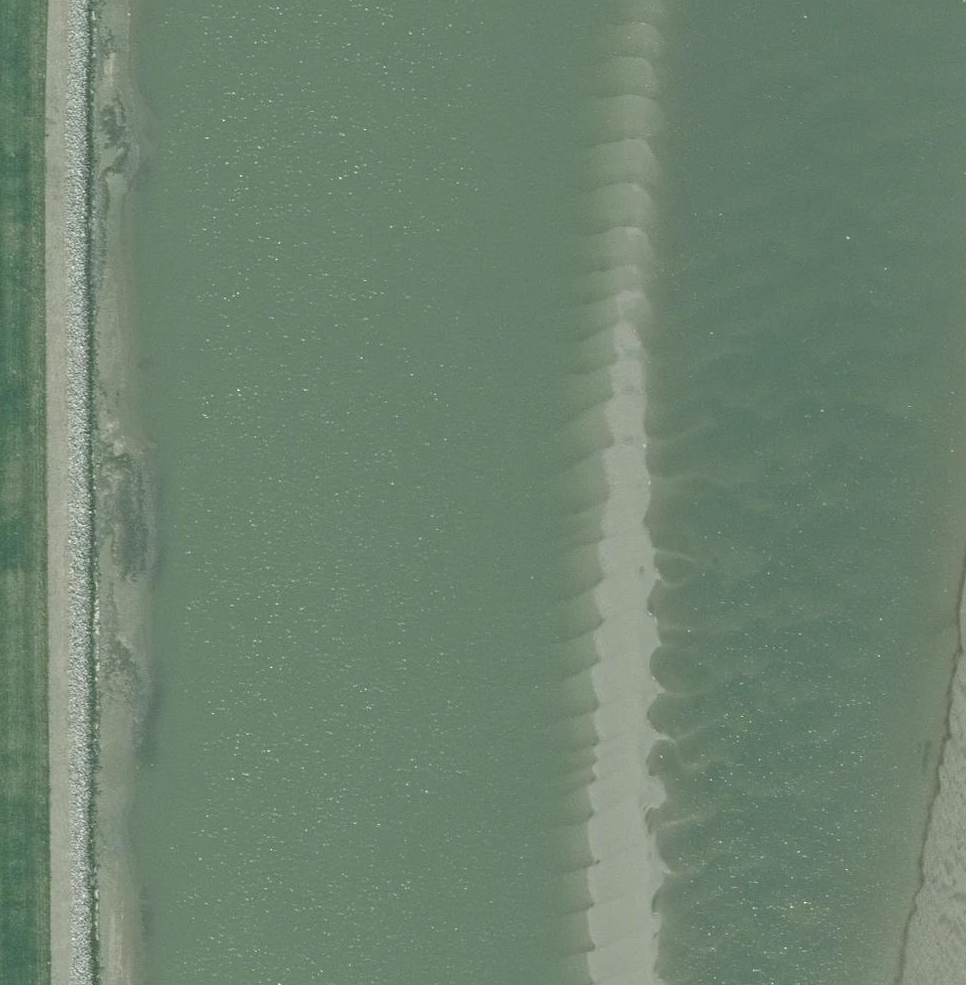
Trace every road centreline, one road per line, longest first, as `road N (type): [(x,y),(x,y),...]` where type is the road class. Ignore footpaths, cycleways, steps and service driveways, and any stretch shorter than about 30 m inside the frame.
road 1 (track): [(17,984),(16,0)]

